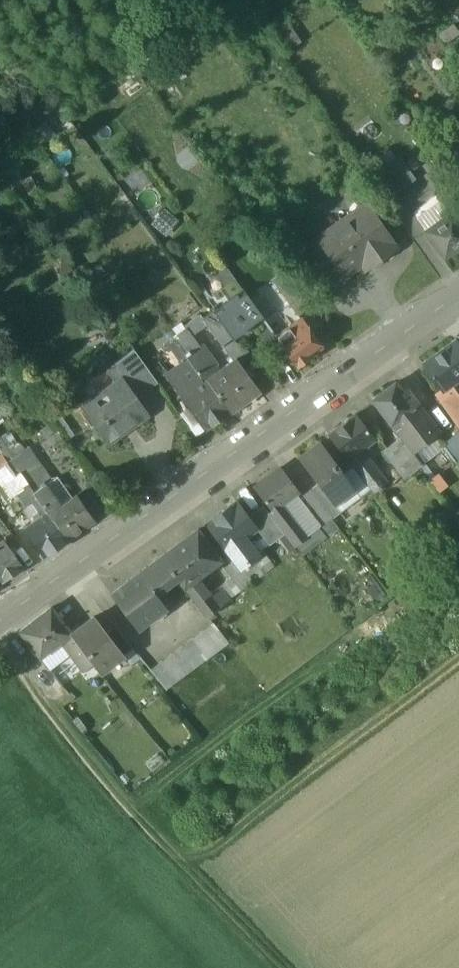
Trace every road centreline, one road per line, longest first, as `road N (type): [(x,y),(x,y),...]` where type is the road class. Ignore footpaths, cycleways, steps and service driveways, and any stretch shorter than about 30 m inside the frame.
road 1 (secondary): [(458,293),(0,619)]
road 2 (track): [(282,967),(19,672),(0,620)]

